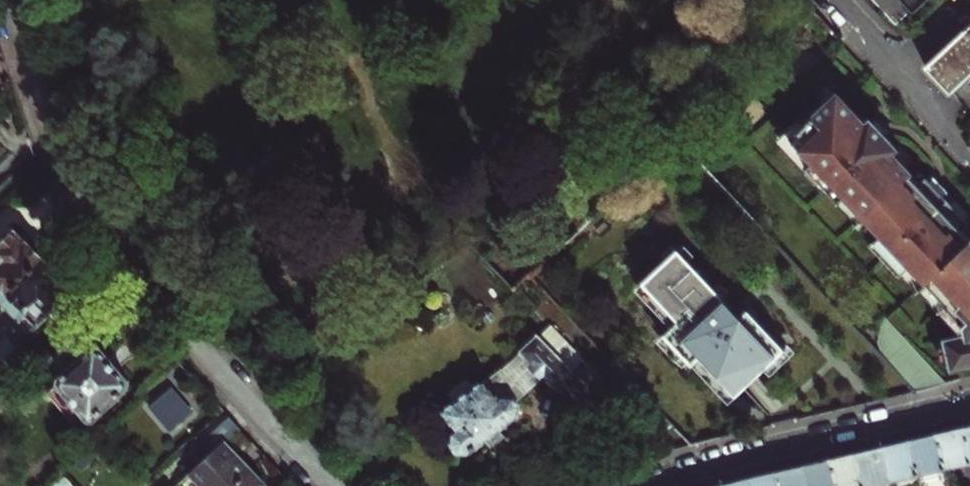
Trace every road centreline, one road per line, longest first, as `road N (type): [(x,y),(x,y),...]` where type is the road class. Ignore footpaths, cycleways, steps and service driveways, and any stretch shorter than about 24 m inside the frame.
road 1 (residential): [(327,485),(231,384),(88,201),(53,140),(12,0)]
road 2 (tertiary): [(969,404),(651,485)]
road 3 (residential): [(969,154),(828,0)]

